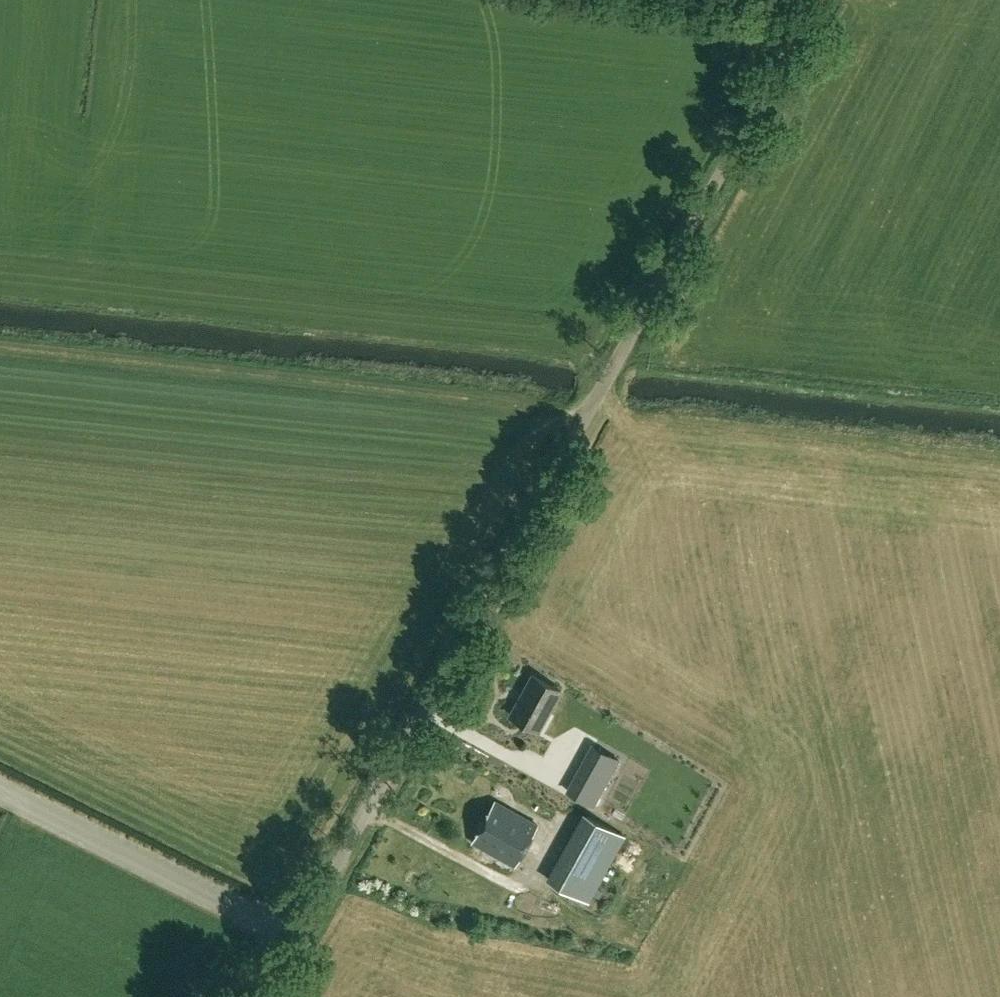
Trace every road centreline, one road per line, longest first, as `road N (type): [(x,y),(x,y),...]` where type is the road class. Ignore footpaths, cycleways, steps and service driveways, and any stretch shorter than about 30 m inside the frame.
road 1 (unclassified): [(260,996),(810,0)]

